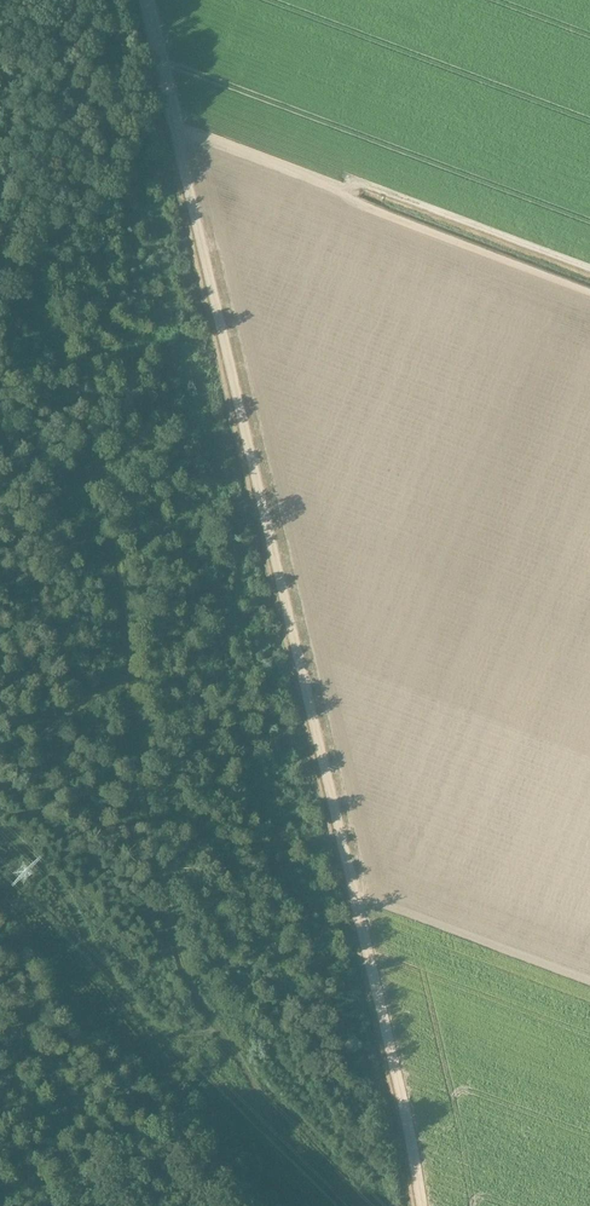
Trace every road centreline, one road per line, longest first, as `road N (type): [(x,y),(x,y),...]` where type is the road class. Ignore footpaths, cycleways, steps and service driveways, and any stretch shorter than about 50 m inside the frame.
road 1 (track): [(144,0),(422,1205)]
road 2 (track): [(217,1028),(175,939),(143,772),(111,506),(87,402),(69,359),(0,256)]
road 3 (track): [(217,1028),(176,1036),(146,1019),(108,976),(51,876),(0,828)]
road 4 (track): [(290,1205),(256,1085),(217,1028)]
road 5 (track): [(0,766),(130,670)]

